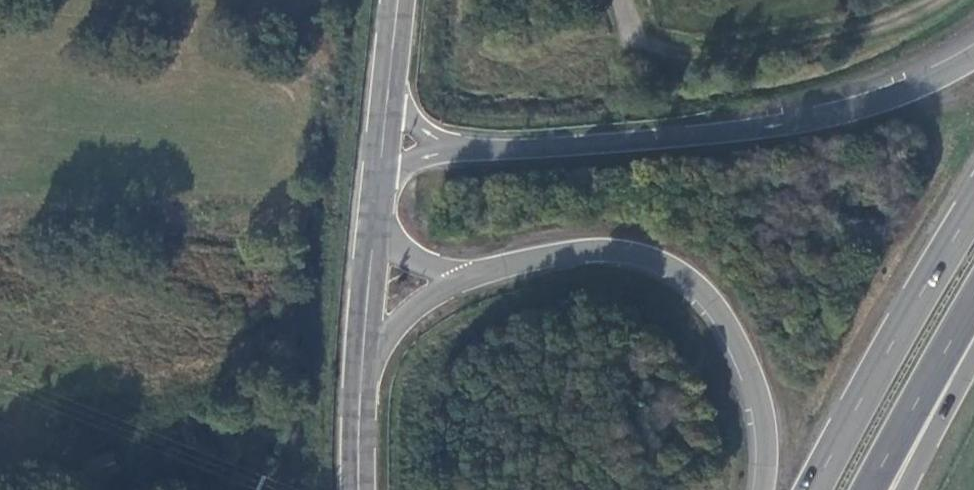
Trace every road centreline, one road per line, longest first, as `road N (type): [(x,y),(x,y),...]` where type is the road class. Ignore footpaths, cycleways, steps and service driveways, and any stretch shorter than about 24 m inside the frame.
road 1 (trunk): [(973,60),(860,110),(783,128),(496,150),(382,137)]
road 2 (trunk): [(460,279),(589,252),(650,260),(696,287),(734,336),(759,393),(761,489)]
road 3 (trunk): [(973,213),(817,489)]
road 4 (track): [(632,47),(724,57),(837,39),(929,0)]
road 5 (trunk): [(872,489),(973,309)]
road 6 (secondary): [(399,0),(382,137)]
road 7 (trunk): [(911,489),(973,368)]
road 8 (secondary): [(373,227),(362,359)]
road 9 (secondary): [(362,359),(361,489)]
road 10 (trunk): [(362,359),(460,279)]

